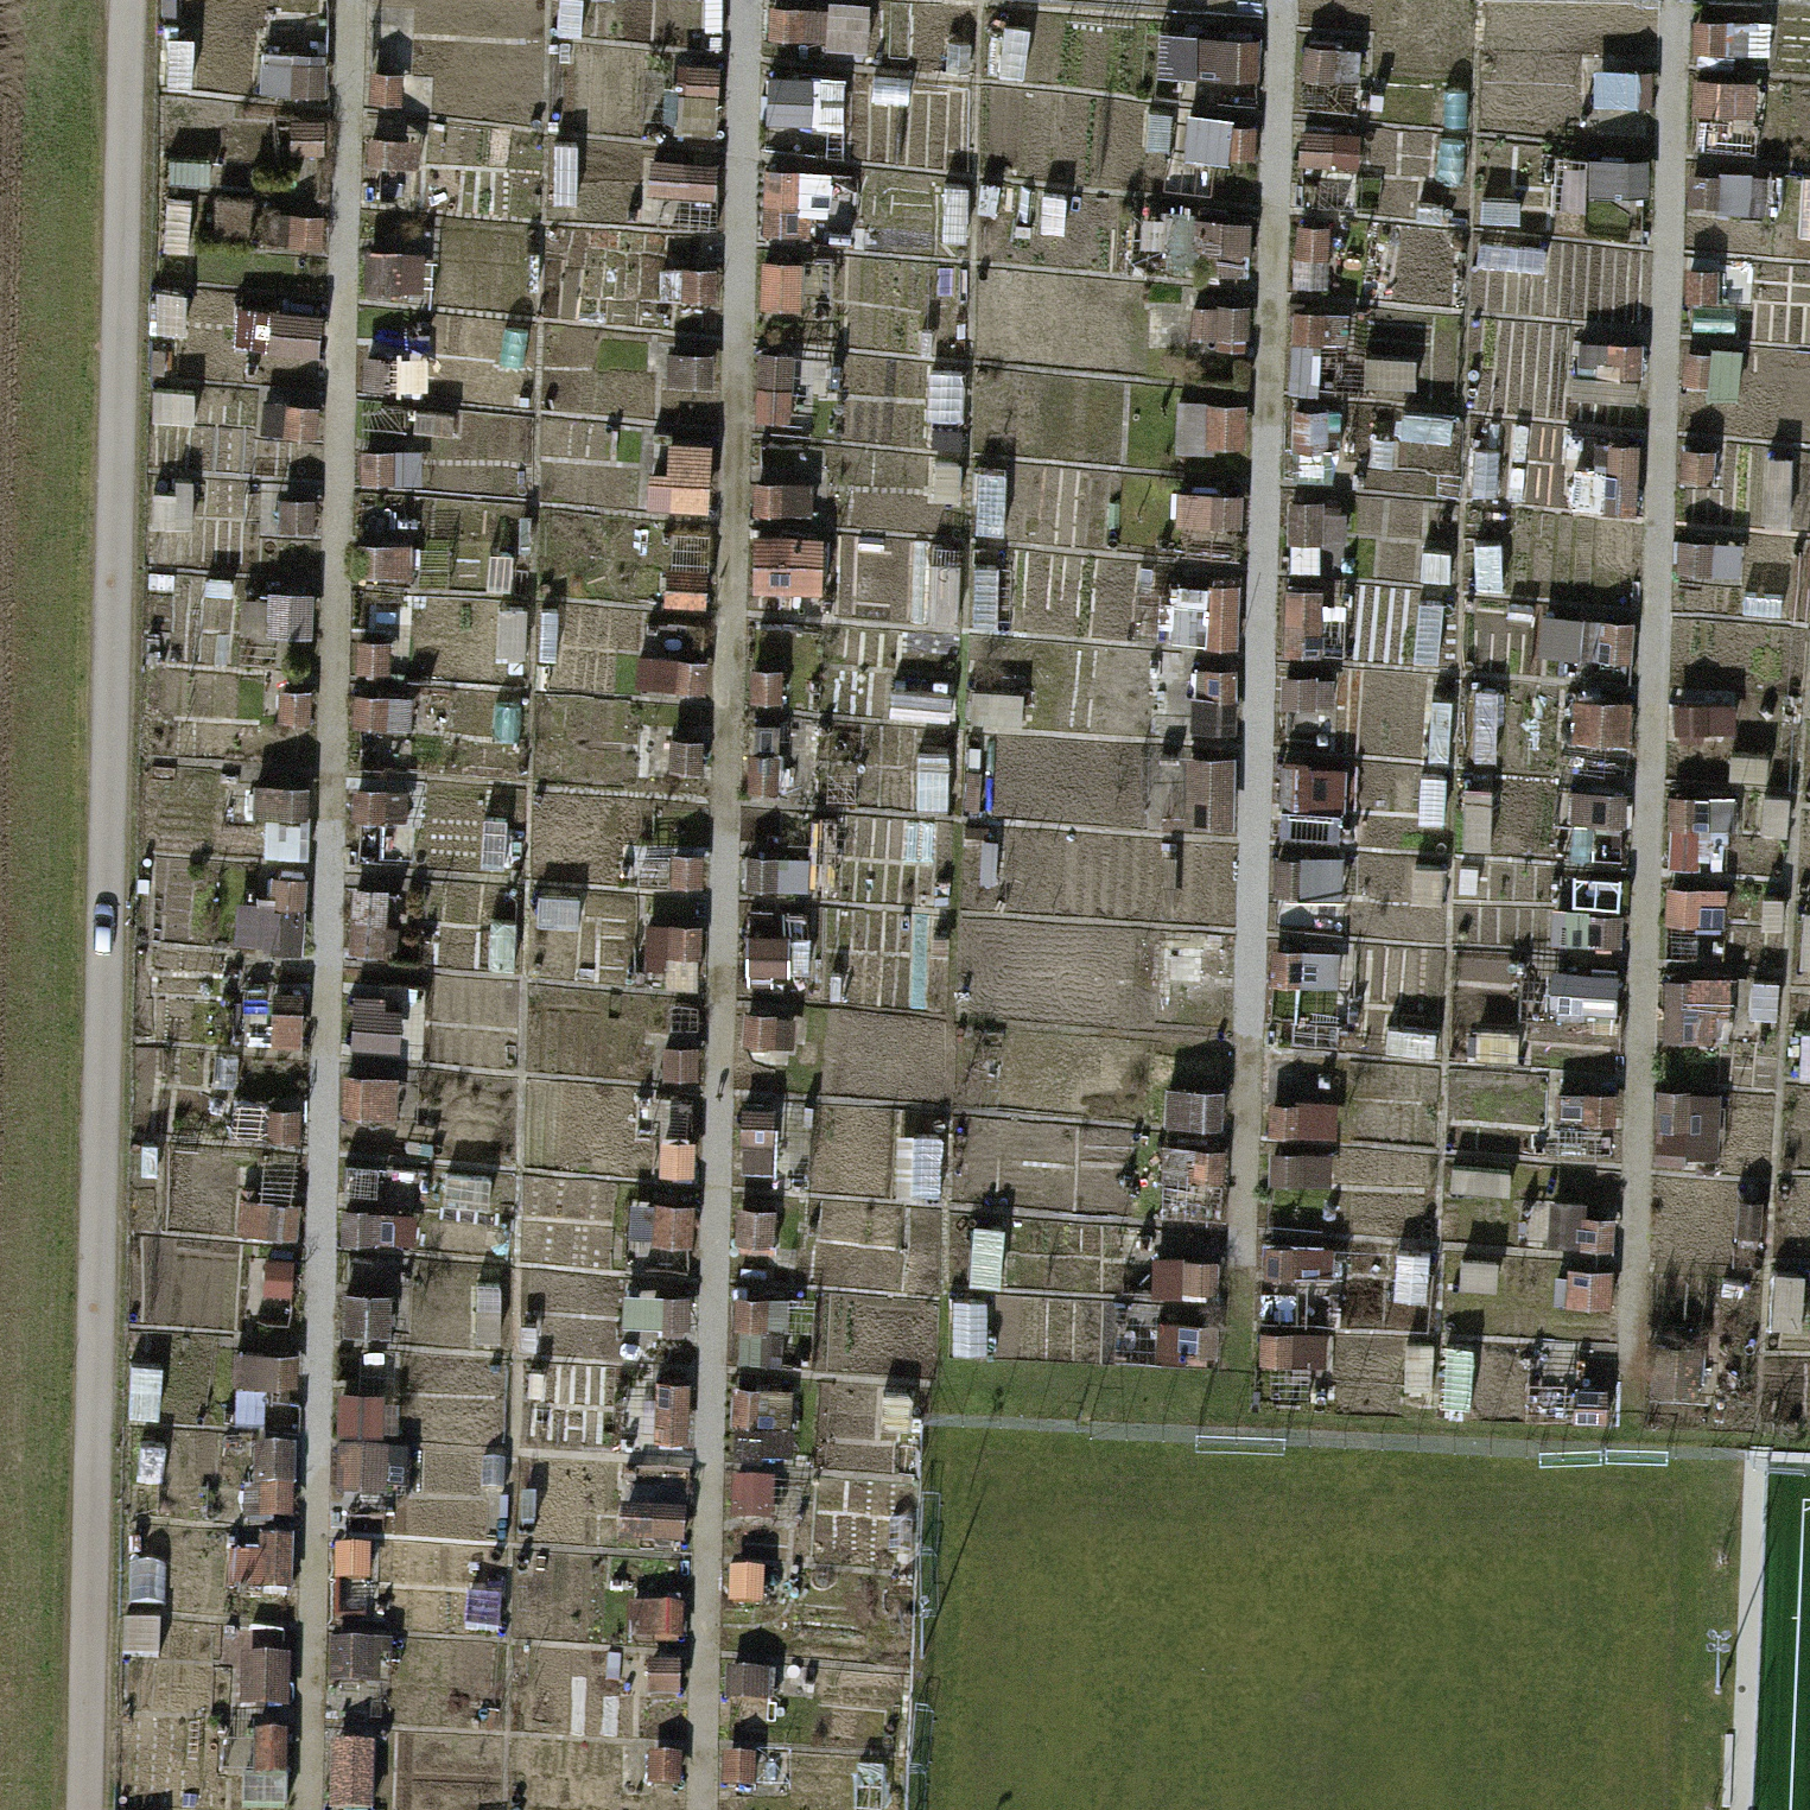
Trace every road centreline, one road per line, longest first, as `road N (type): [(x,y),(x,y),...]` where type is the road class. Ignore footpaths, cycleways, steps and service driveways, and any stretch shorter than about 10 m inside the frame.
road 1 (unclassified): [(84,1809),(134,0)]

